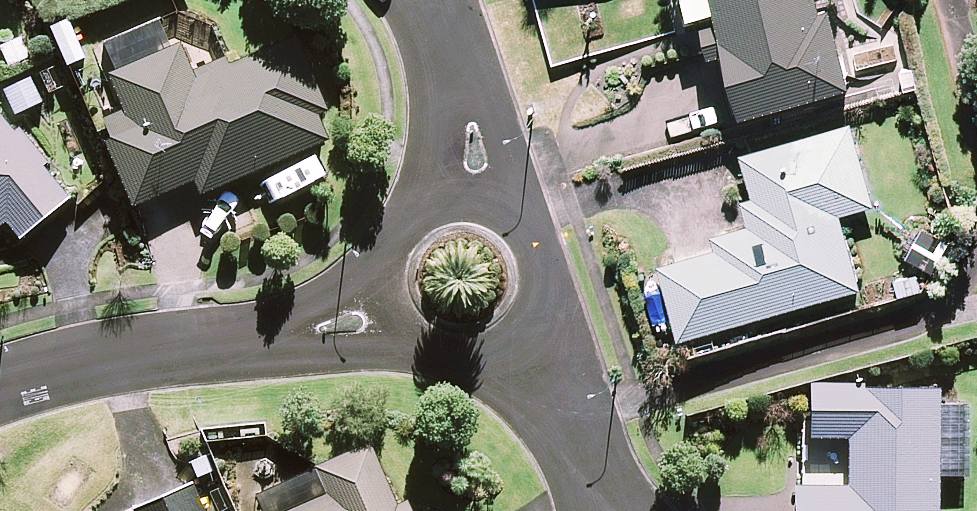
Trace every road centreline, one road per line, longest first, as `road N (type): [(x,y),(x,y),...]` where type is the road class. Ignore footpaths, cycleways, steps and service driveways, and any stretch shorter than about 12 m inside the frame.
road 1 (residential): [(392,307),(115,359),(0,392)]
road 2 (residential): [(420,0),(473,172),(473,202)]
road 3 (residential): [(473,202),(519,218),(547,258),(547,307),(520,347)]
road 4 (residential): [(606,510),(520,347)]
road 5 (residential): [(520,347),(484,362),(446,360),(413,340),(392,307)]
road 6 (residential): [(392,307),(390,269),(405,234),(435,210),(473,202)]

